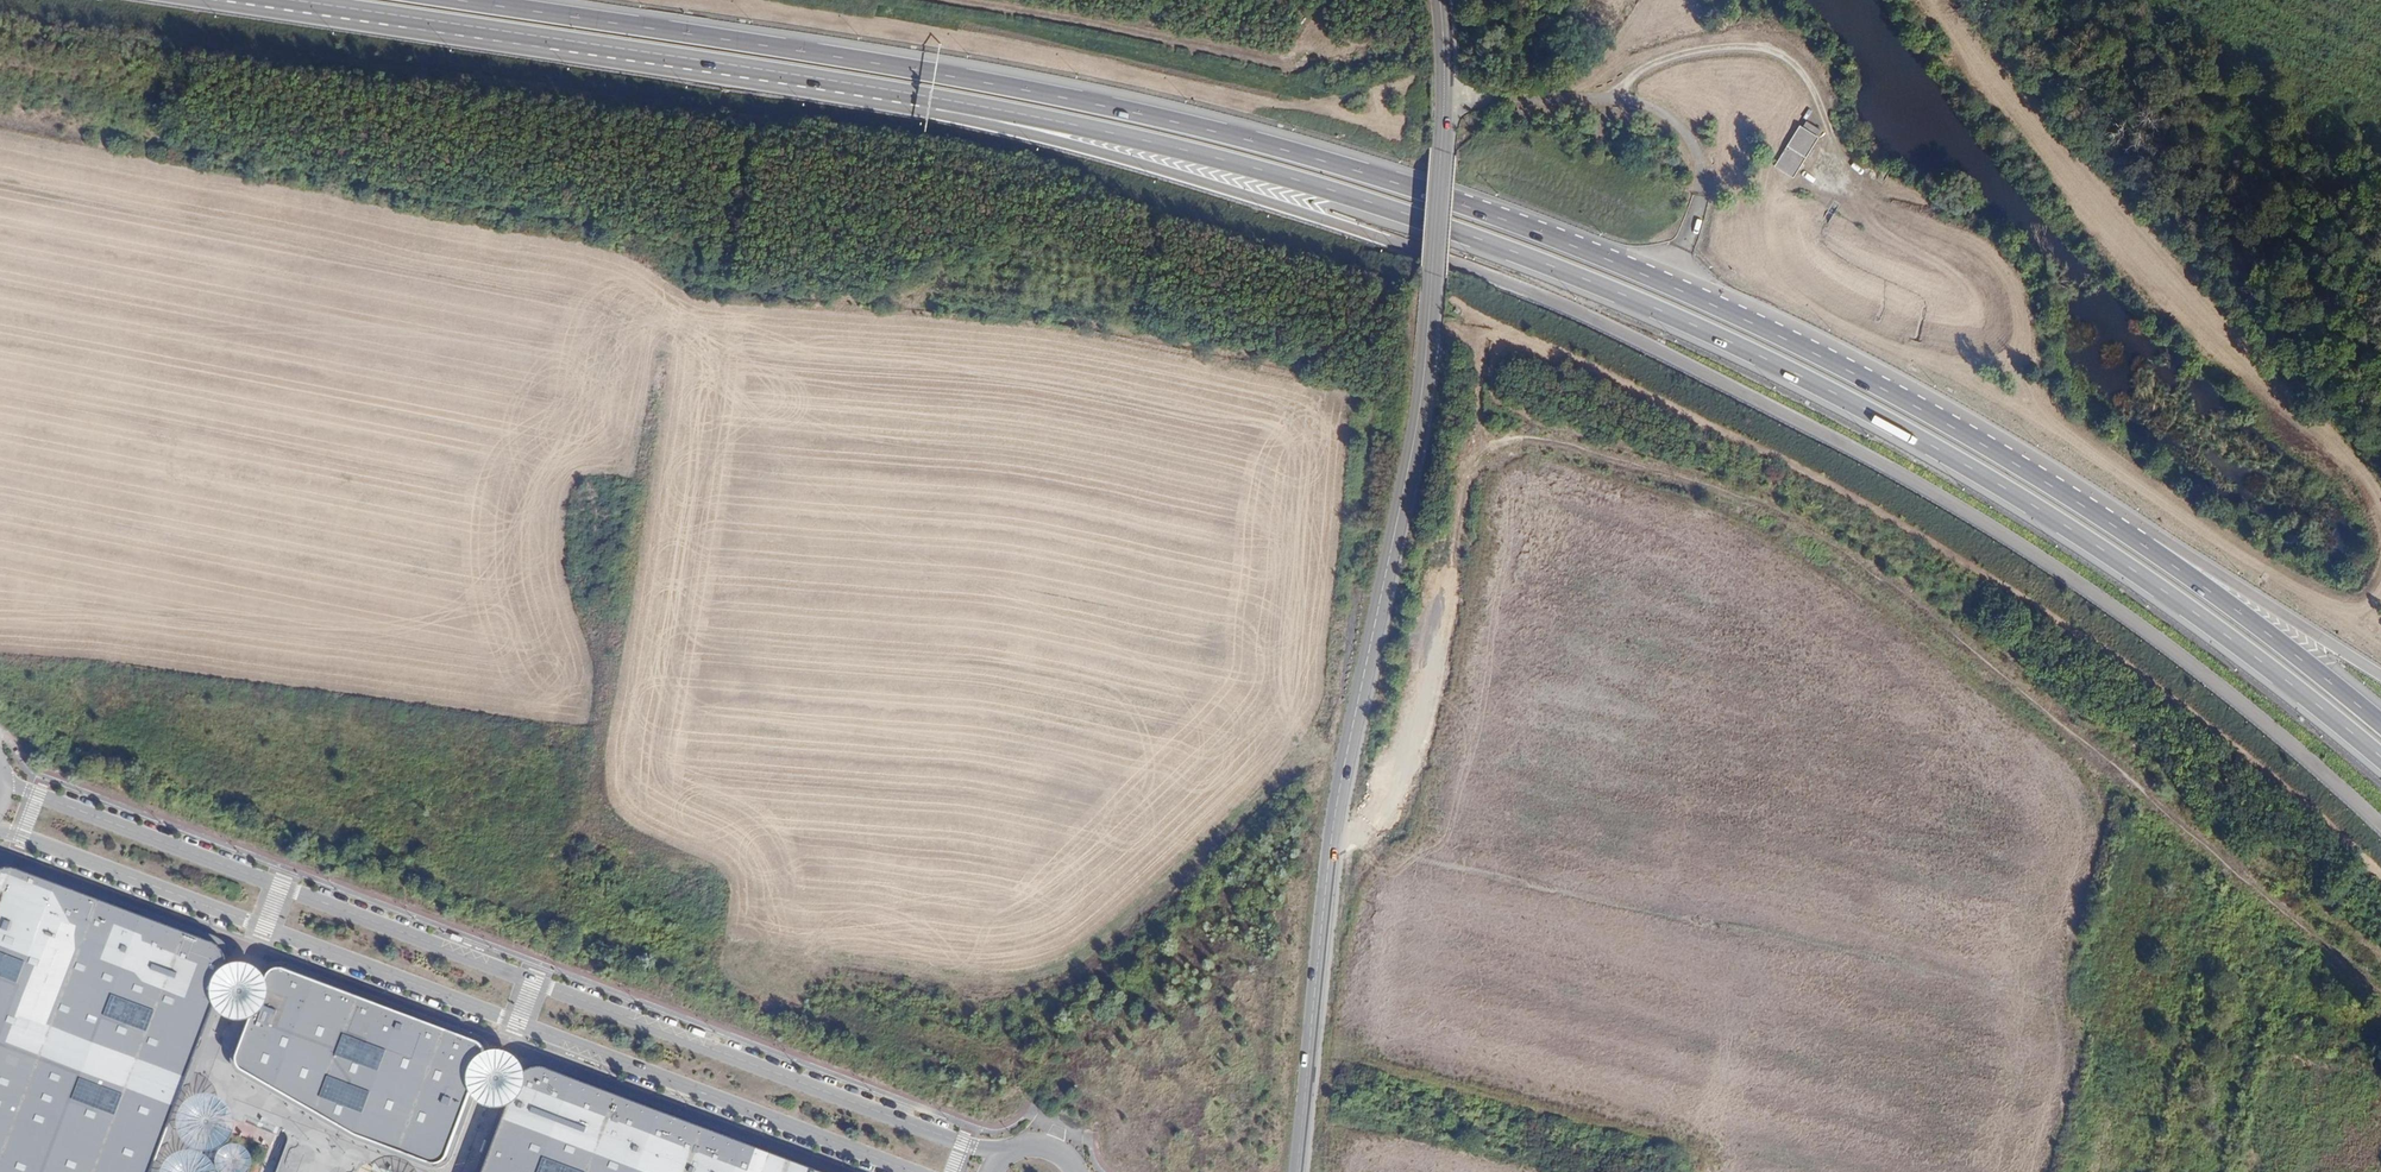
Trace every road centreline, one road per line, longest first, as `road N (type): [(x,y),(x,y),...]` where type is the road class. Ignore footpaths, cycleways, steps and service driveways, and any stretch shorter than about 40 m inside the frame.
road 1 (motorway): [(2152,543),(1786,338),(1618,266),(1323,160),(1090,103),(932,74),(440,0)]
road 2 (motorway): [(892,94),(940,117),(1327,222),(1557,304),(1647,346),(1946,498),(2077,583),(2255,711),(2380,825)]
road 3 (motorway): [(892,94),(1090,130),(1315,187),(1470,238),(1775,365),(1960,463),(2145,577),(2380,761)]
road 4 (track): [(2380,875),(2290,791),(1991,577),(1564,352),(1480,323),(1470,473)]
road 5 (track): [(1470,473),(1496,448),(1520,441),(1604,461),(1728,499),(1842,563),(1972,657),(2118,790),(2190,839),(2380,999)]
road 6 (residential): [(1017,1149),(963,1144),(28,792),(2,774)]
road 7 (tertiary): [(1442,152),(1425,370),(1333,826),(1296,1171)]
road 8 (residential): [(0,830),(914,1171)]
road 9 (motorway): [(281,0),(892,94)]
road 10 (track): [(1332,845),(1377,822),(1421,729),(1470,473)]
road 11 (track): [(944,0),(1289,66),(1320,41)]
road 12 (motorway): [(2380,725),(2152,543)]
road 13 (track): [(1613,100),(1645,69),(1699,51),(1770,47),(1806,74),(1829,138)]
road 14 (motorway): [(2380,678),(2152,543)]
road 15 (tertiary): [(1442,152),(1439,0)]

